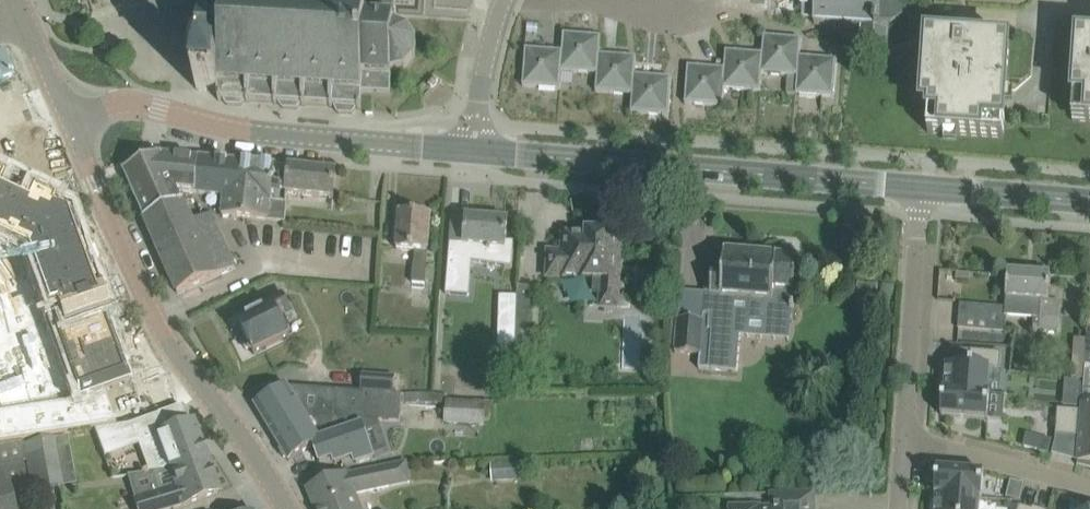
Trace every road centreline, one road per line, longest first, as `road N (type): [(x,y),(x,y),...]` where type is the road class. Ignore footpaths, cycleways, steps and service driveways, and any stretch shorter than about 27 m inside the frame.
road 1 (tertiary): [(472,149),(924,190)]
road 2 (tertiary): [(278,492),(156,319),(65,114)]
road 3 (tertiary): [(353,138),(127,108),(65,114)]
road 4 (residential): [(905,438),(924,190)]
road 5 (residential): [(905,438),(1089,485)]
road 6 (tertiary): [(924,190),(1089,206)]
road 7 (residential): [(472,149),(502,0)]
road 8 (residential): [(1089,8),(1042,5),(1028,18),(947,13)]

